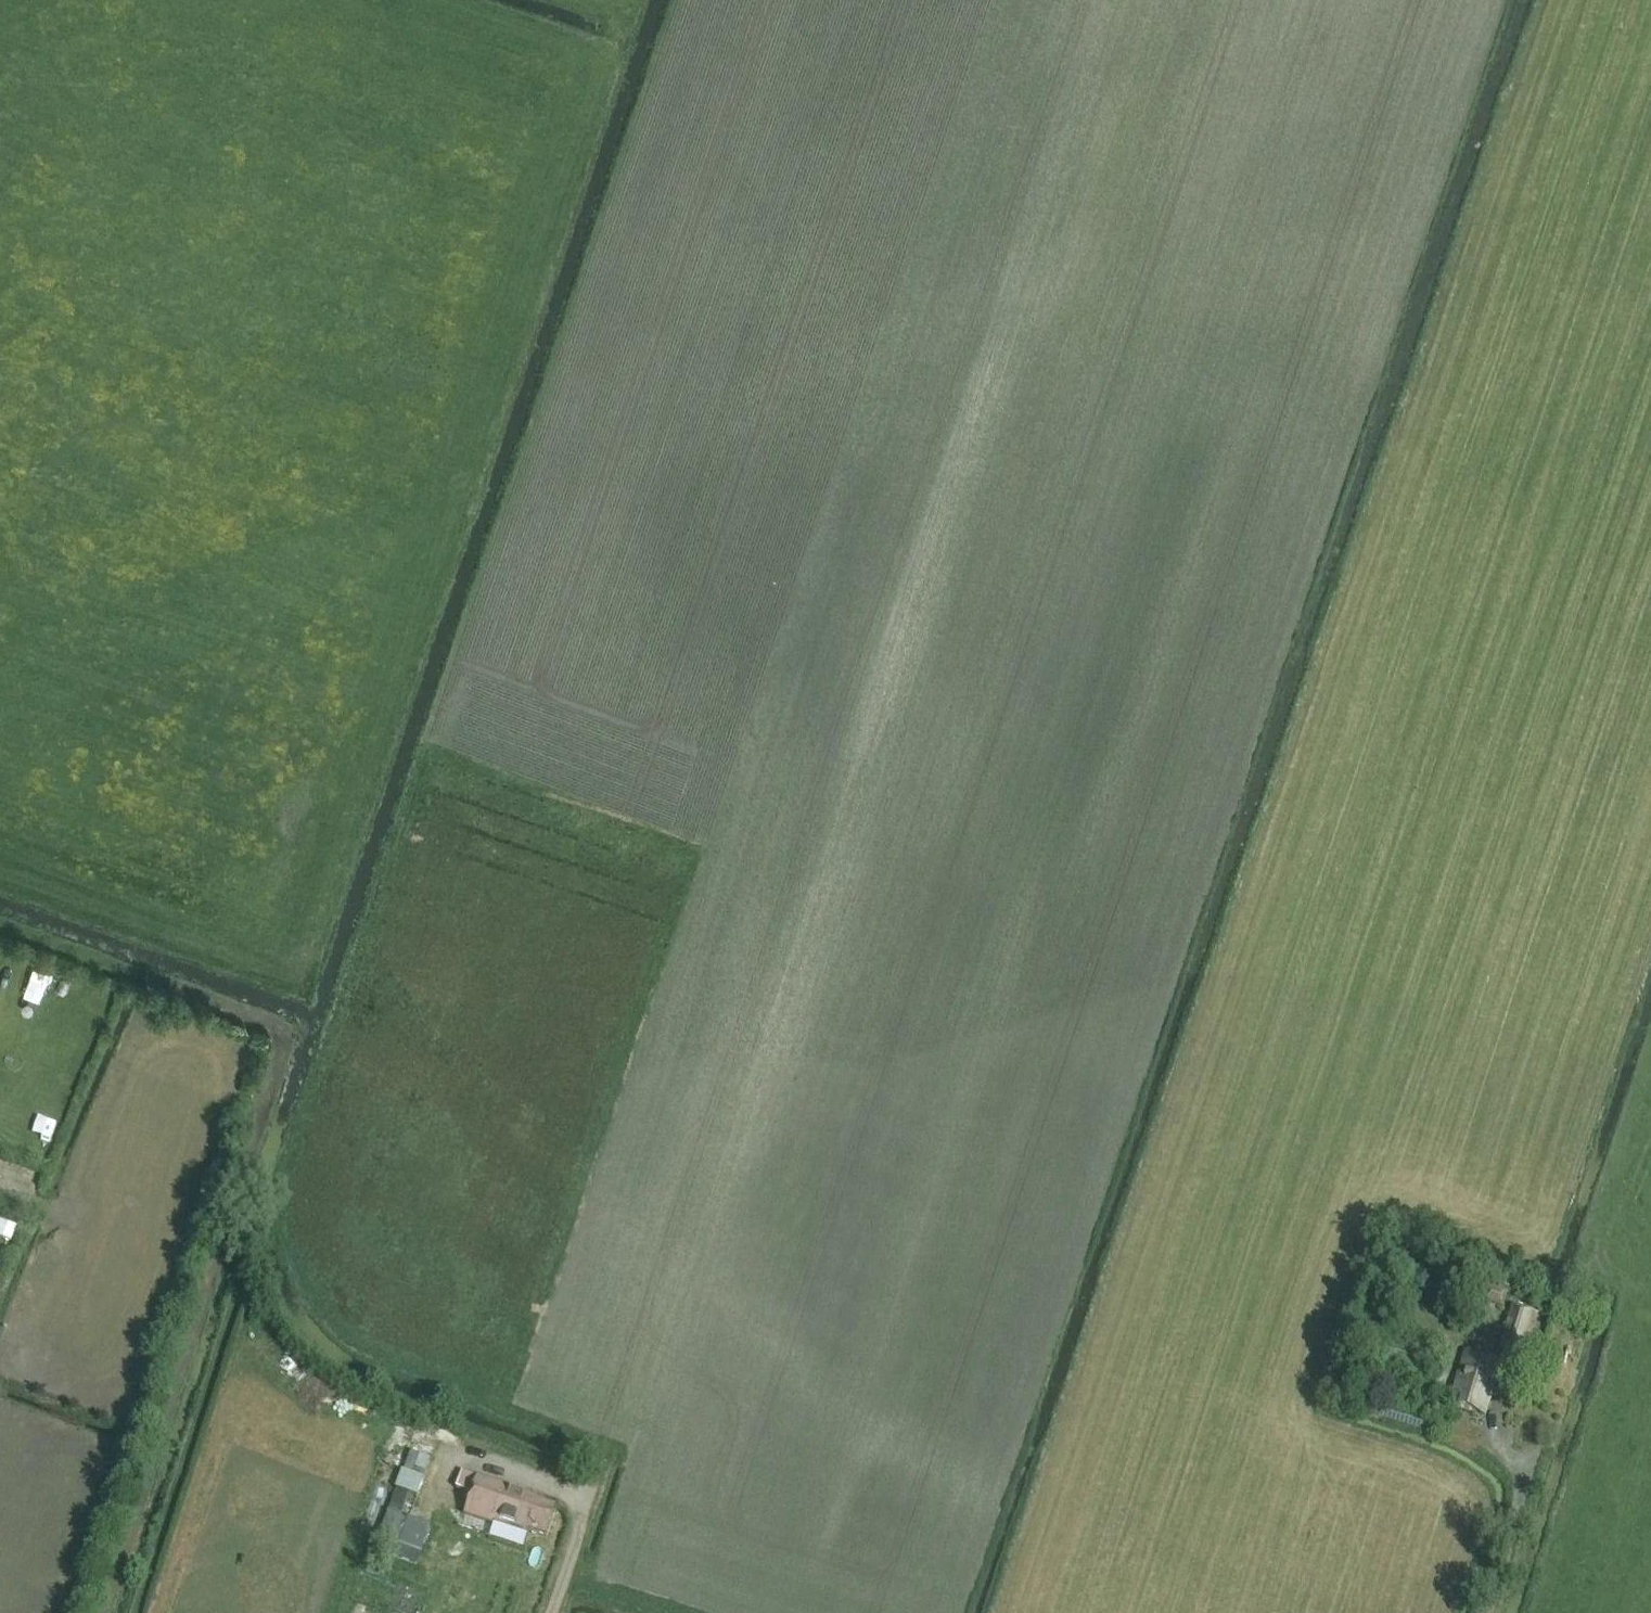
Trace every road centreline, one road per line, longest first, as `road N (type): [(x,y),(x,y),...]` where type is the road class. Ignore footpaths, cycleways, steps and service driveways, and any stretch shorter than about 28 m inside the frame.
road 1 (unclassified): [(1482,1612),(1520,1492)]

